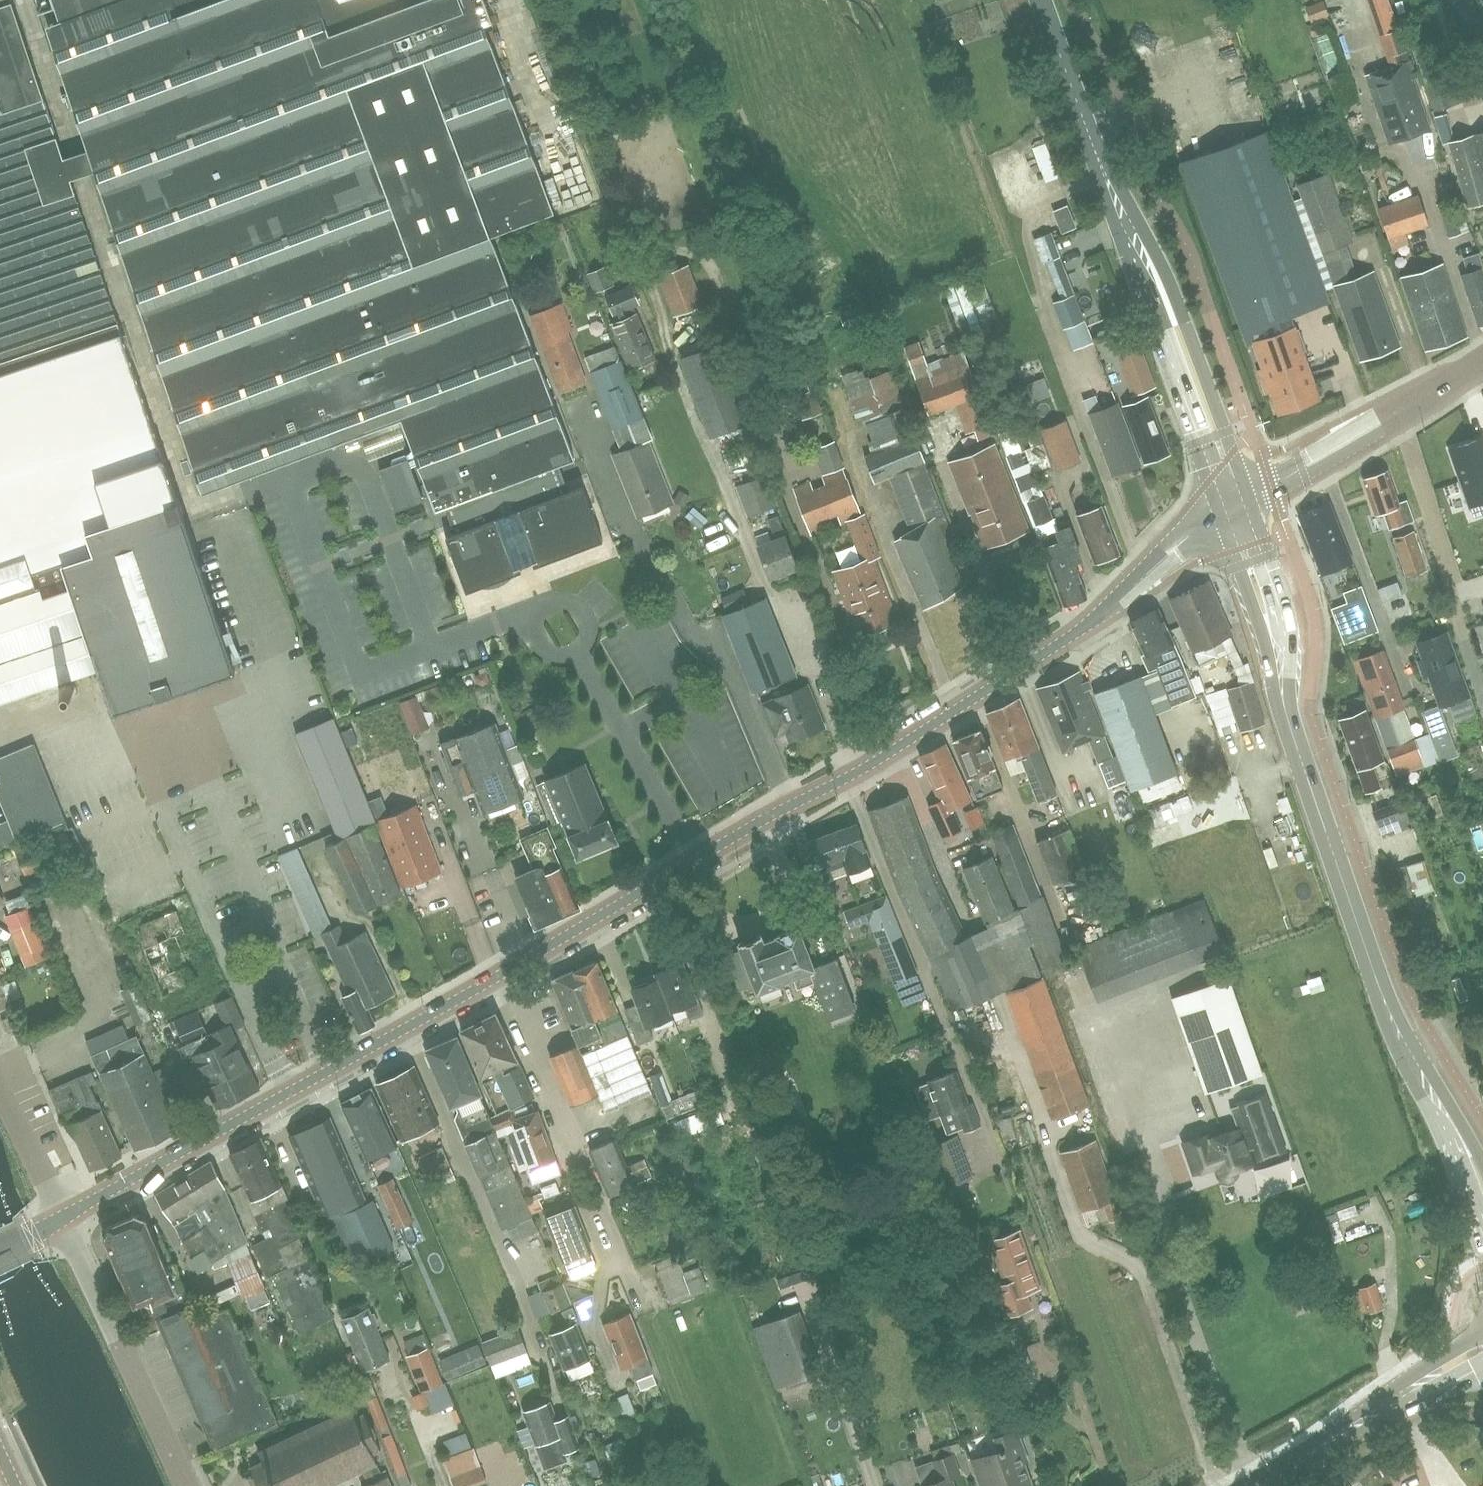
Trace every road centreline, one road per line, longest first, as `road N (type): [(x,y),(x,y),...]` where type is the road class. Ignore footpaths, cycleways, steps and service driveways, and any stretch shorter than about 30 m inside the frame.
road 1 (secondary): [(62,1218),(860,770),(1051,648),(1187,535),(1235,507)]
road 2 (secondary): [(1482,1201),(1385,1000),(1284,708),(1270,620),(1235,507)]
road 3 (secondary): [(1235,507),(1166,299),(1087,131),(1041,0)]
road 4 (unclassified): [(186,1485),(62,1218)]
road 5 (secondary): [(1235,507),(1482,358)]
road 6 (unclassified): [(1248,1485),(1482,1351)]
road 7 (residential): [(62,1218),(0,1090)]

